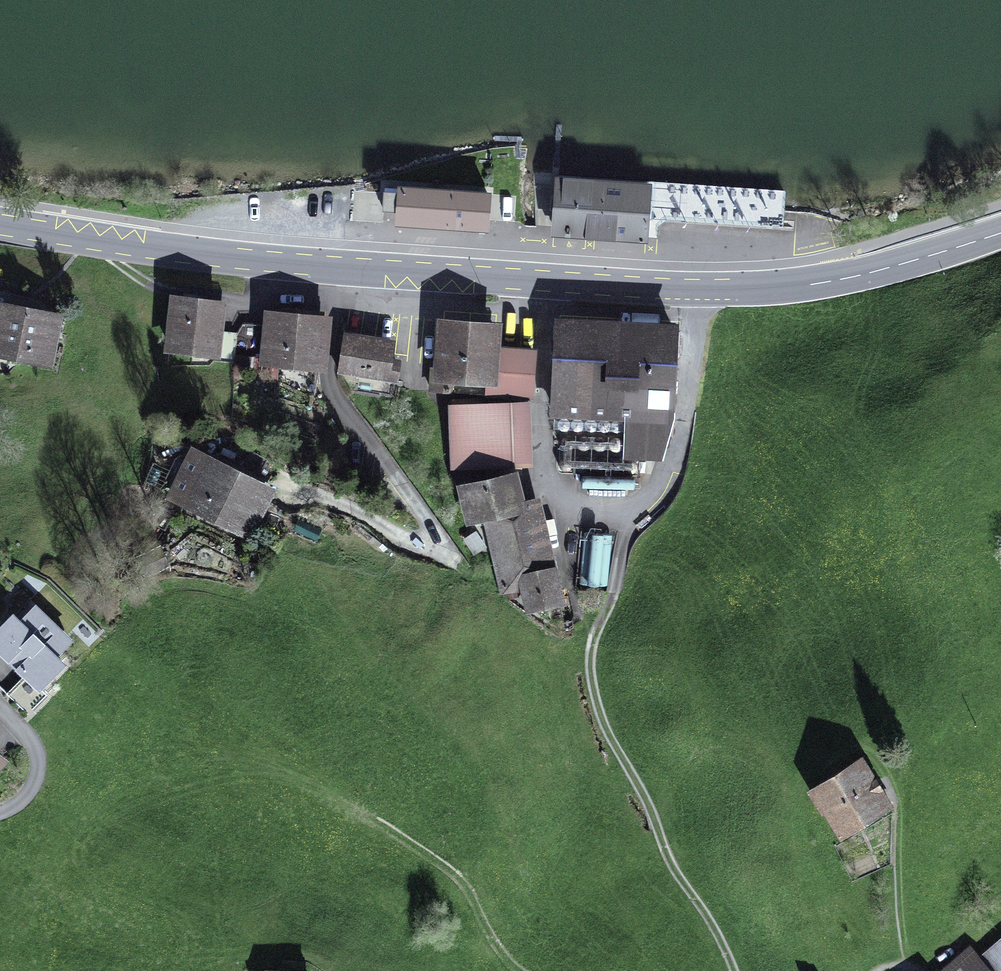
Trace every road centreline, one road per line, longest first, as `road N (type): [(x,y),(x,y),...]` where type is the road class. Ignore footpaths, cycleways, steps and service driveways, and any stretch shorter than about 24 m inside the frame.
road 1 (residential): [(546,281),(544,475),(562,499),(608,513),(641,505),(674,457),(688,400),(695,289)]
road 2 (residential): [(339,265),(329,386),(431,525),(436,544),(412,545),(264,474)]
road 3 (track): [(630,511),(615,594),(593,645),(594,692),(672,866),(734,970)]
road 4 (primary): [(0,224),(339,265)]
road 5 (primary): [(695,289),(822,283),(1000,232)]
road 6 (primary): [(339,265),(546,281)]
road 7 (primary): [(546,281),(695,289)]
road 8 (residential): [(0,809),(29,787),(36,762),(30,740),(0,708)]

